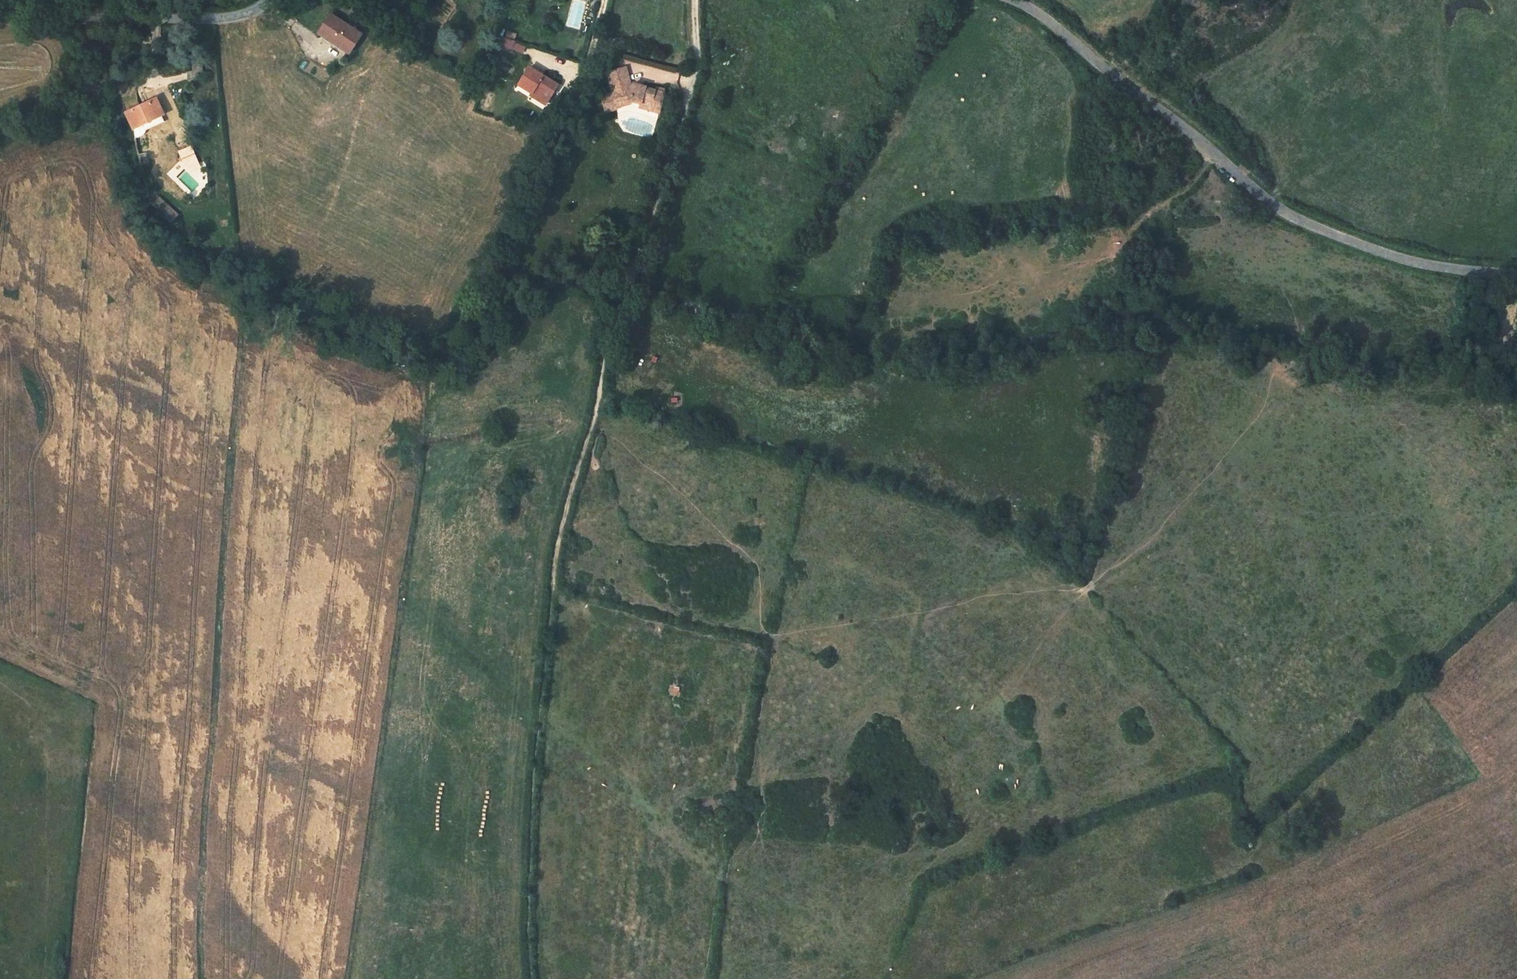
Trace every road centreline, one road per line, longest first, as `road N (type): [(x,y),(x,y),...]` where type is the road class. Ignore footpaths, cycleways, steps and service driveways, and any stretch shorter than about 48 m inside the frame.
road 1 (unclassified): [(1516,273),(1380,253),(1315,227),(1264,199),(1043,18),(1007,0)]
road 2 (unclassified): [(272,0),(191,22),(64,17),(0,5)]
road 3 (track): [(697,74),(630,279)]

